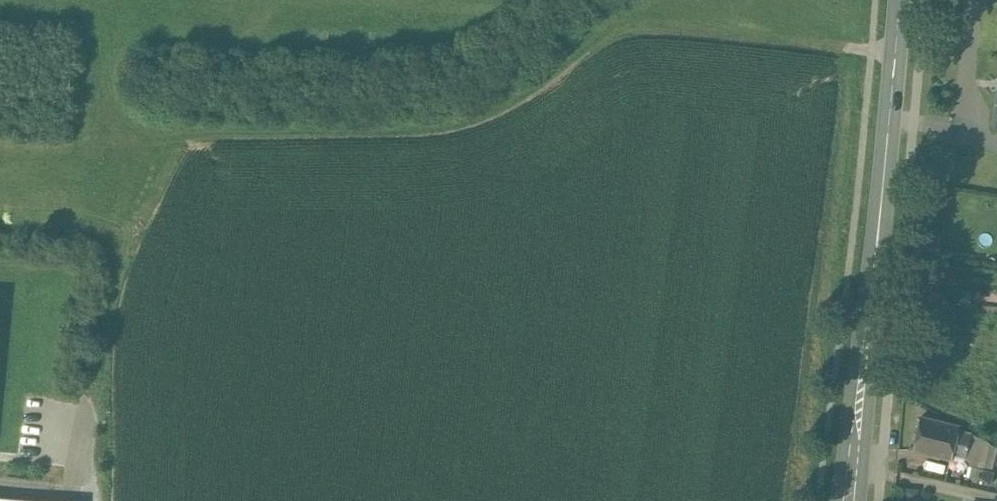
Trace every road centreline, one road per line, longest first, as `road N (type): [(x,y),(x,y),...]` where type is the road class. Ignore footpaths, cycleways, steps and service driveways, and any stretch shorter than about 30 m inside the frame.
road 1 (secondary): [(853,500),(905,0)]

